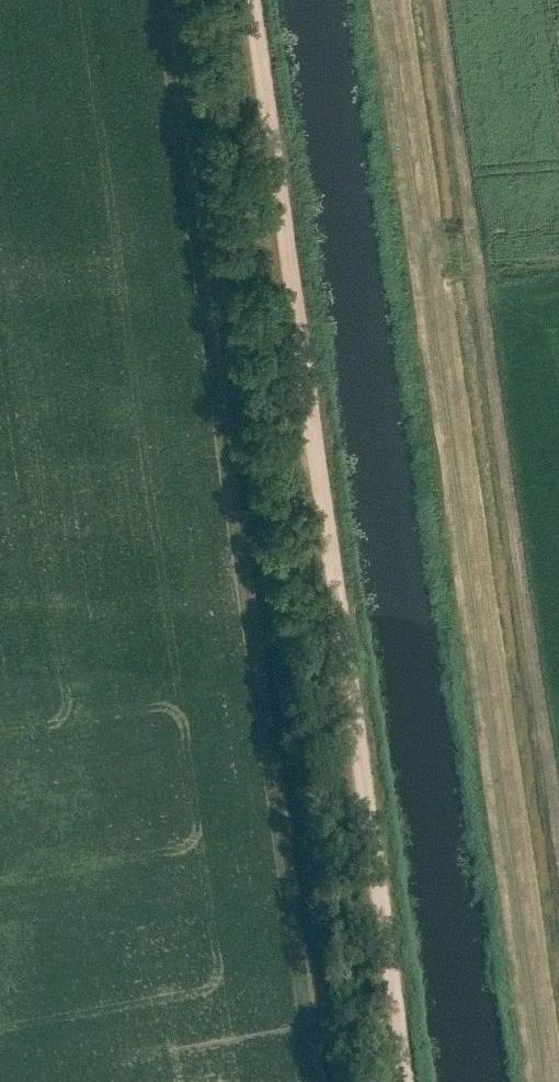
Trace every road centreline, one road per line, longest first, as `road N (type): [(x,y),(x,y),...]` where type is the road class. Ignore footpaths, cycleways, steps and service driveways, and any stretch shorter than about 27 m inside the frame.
road 1 (track): [(381,0),(539,1081)]
road 2 (track): [(408,1081),(252,0)]

